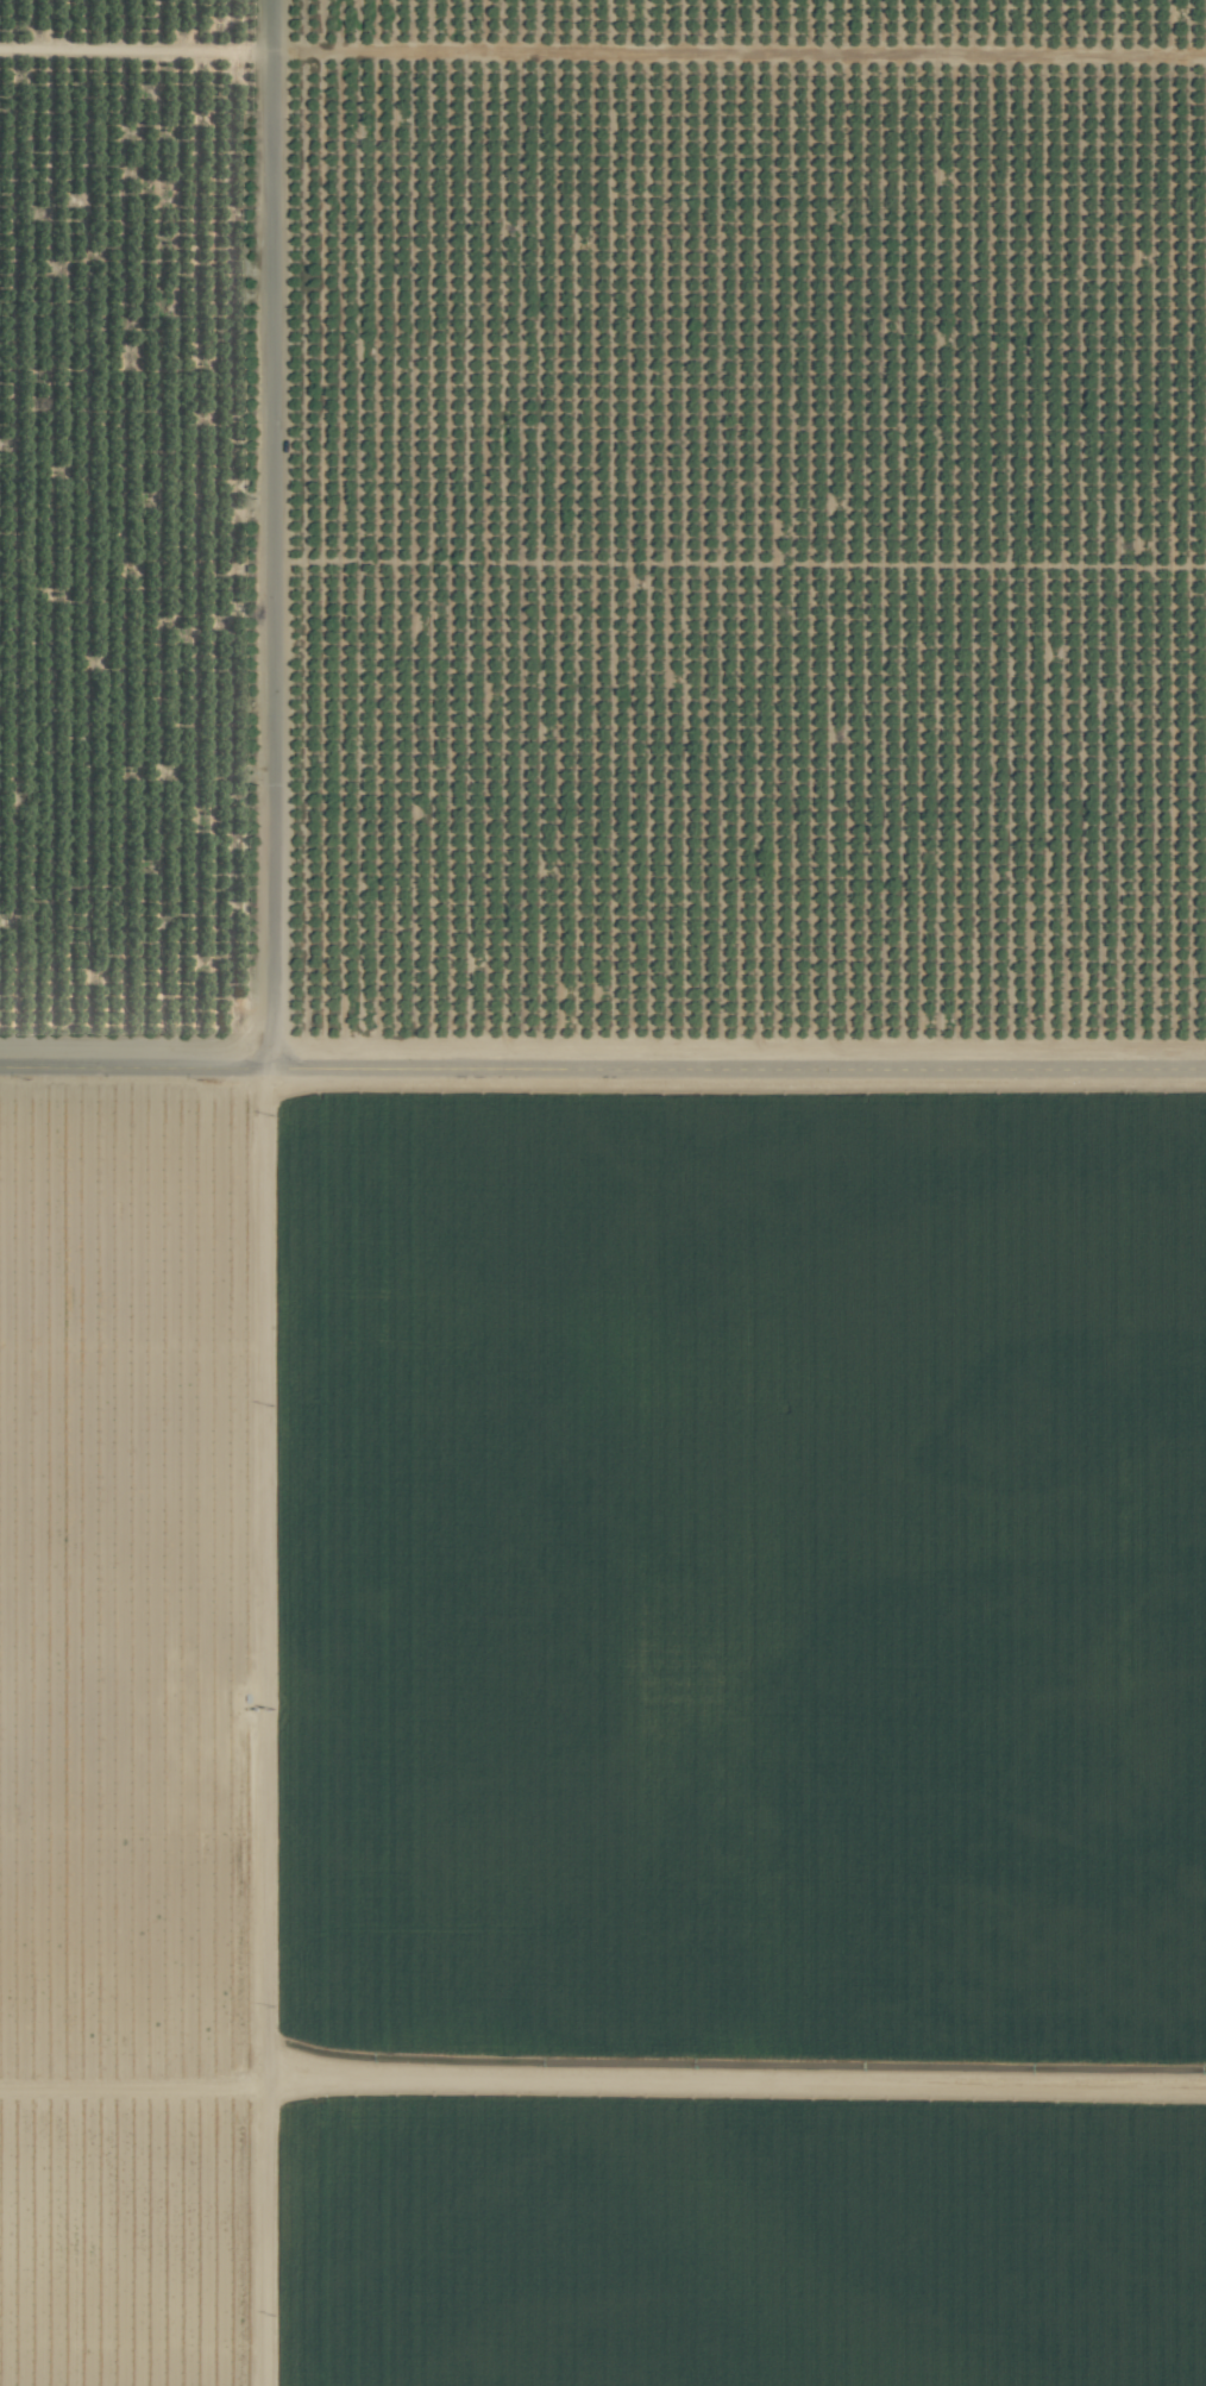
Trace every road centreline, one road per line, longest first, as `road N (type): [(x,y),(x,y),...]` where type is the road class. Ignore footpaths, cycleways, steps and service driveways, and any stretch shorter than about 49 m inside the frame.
road 1 (tertiary): [(0,1070),(1205,1070)]
road 2 (residential): [(266,1070),(251,0)]

